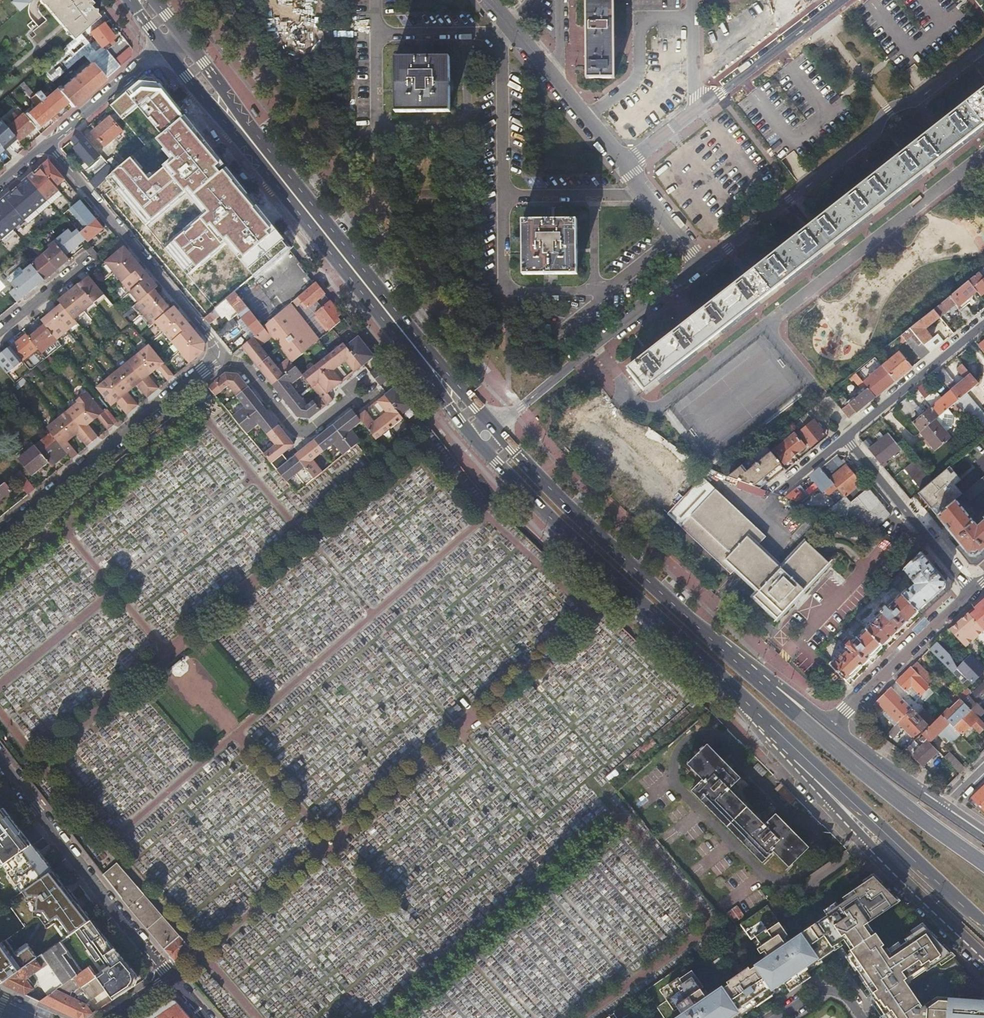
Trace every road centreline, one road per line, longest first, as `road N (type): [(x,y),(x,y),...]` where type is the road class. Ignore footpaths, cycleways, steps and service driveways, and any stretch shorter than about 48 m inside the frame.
road 1 (residential): [(983,151),(657,406),(632,396),(594,346)]
road 2 (primary): [(486,419),(179,34)]
road 3 (primary): [(163,47),(470,432)]
road 4 (unclassified): [(723,681),(793,768),(983,959)]
road 5 (residential): [(983,48),(921,100),(887,109),(869,136),(703,266)]
road 6 (primary): [(723,681),(983,927)]
road 7 (primary): [(485,450),(723,681)]
road 8 (primary): [(983,867),(866,778),(737,657)]
road 9 (primary): [(737,657),(502,436)]
road 10 (residential): [(215,354),(0,538)]
road 11 (residential): [(171,978),(0,761)]
road 12 (residential): [(47,145),(215,354)]
road 13 (residential): [(845,436),(972,590)]
road 14 (residential): [(830,723),(972,590)]
road 15 (residential): [(215,354),(238,364),(303,430),(362,390)]
road 16 (residential): [(696,111),(838,0)]
road 17 (residential): [(692,17),(640,18),(639,73),(585,120)]
road 18 (residential): [(983,325),(845,436)]
road 19 (residential): [(163,47),(47,145)]
road 20 (residential): [(944,807),(830,723)]
road 21 (residential): [(703,266),(594,346)]
road 22 (residential): [(594,346),(494,428)]
road 23 (residential): [(623,168),(703,266)]

